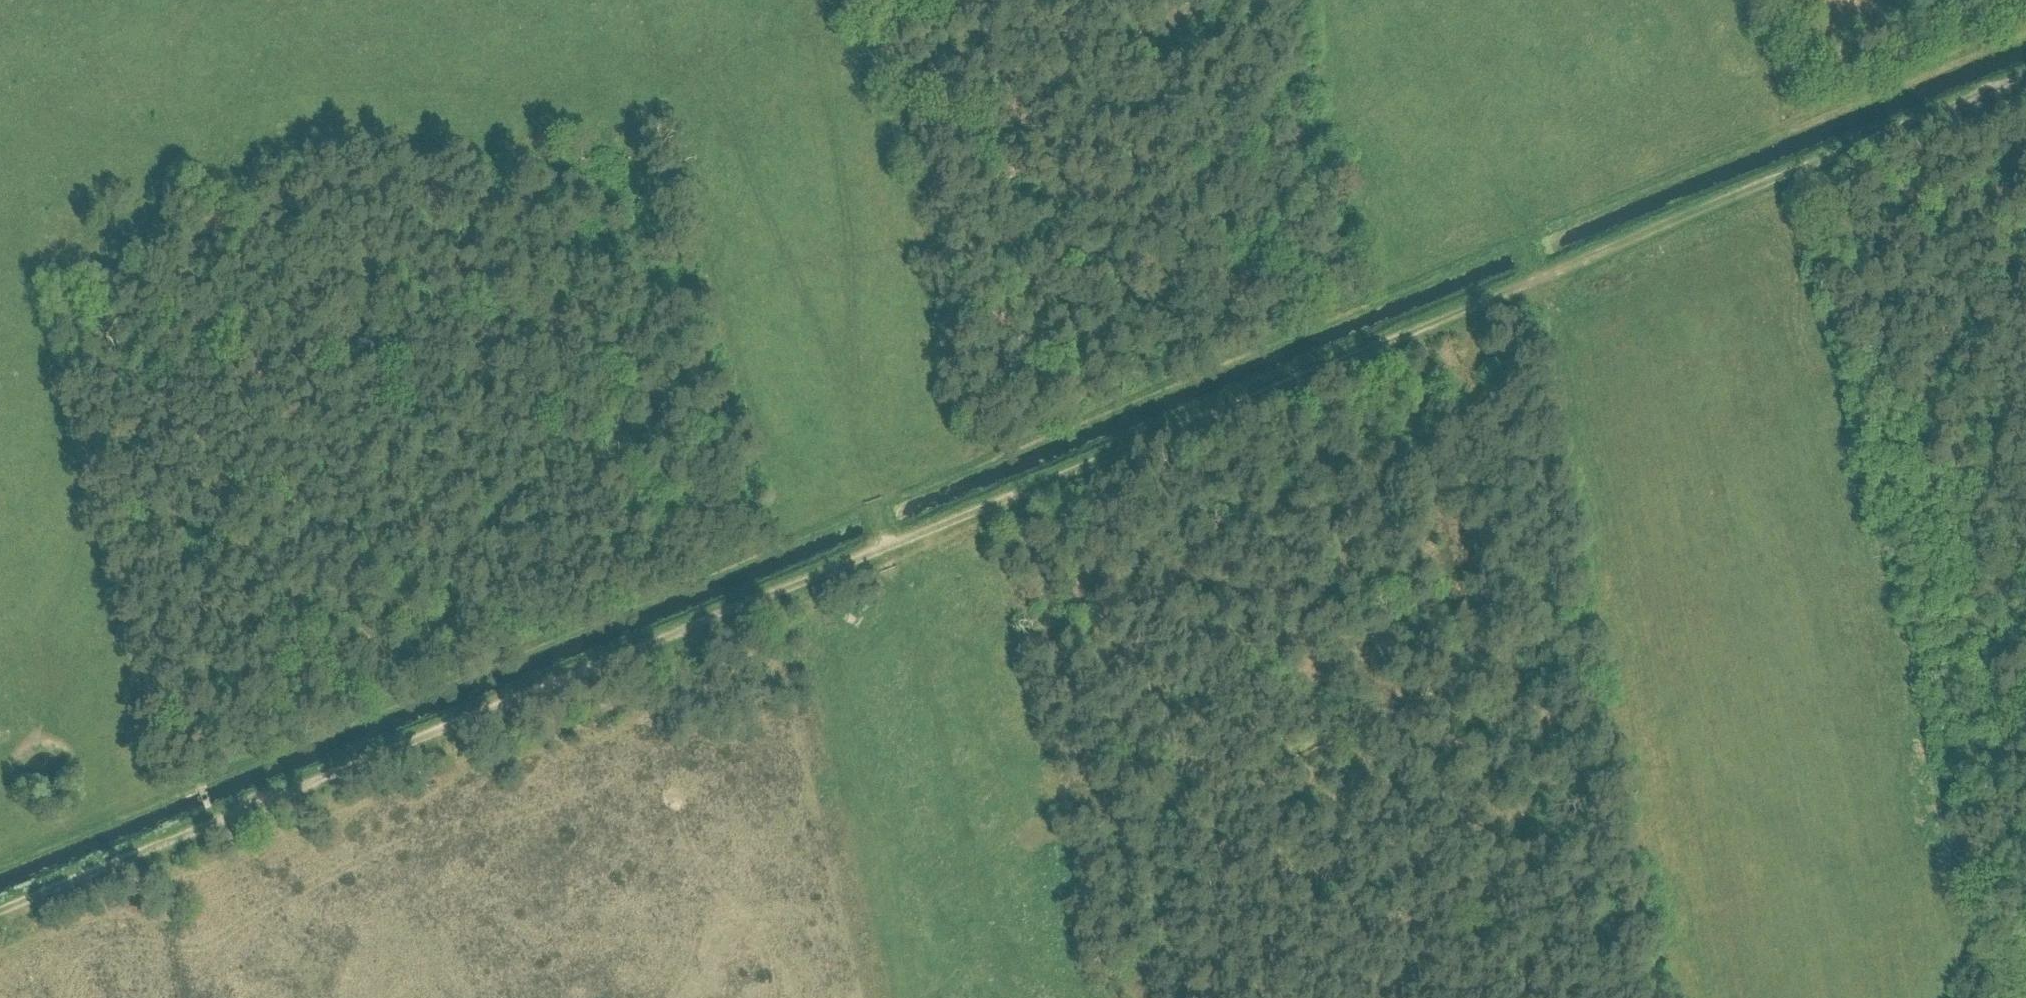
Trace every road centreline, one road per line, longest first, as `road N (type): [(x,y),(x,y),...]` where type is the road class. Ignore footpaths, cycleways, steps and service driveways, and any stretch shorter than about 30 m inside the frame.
road 1 (track): [(0,912),(2025,83)]

